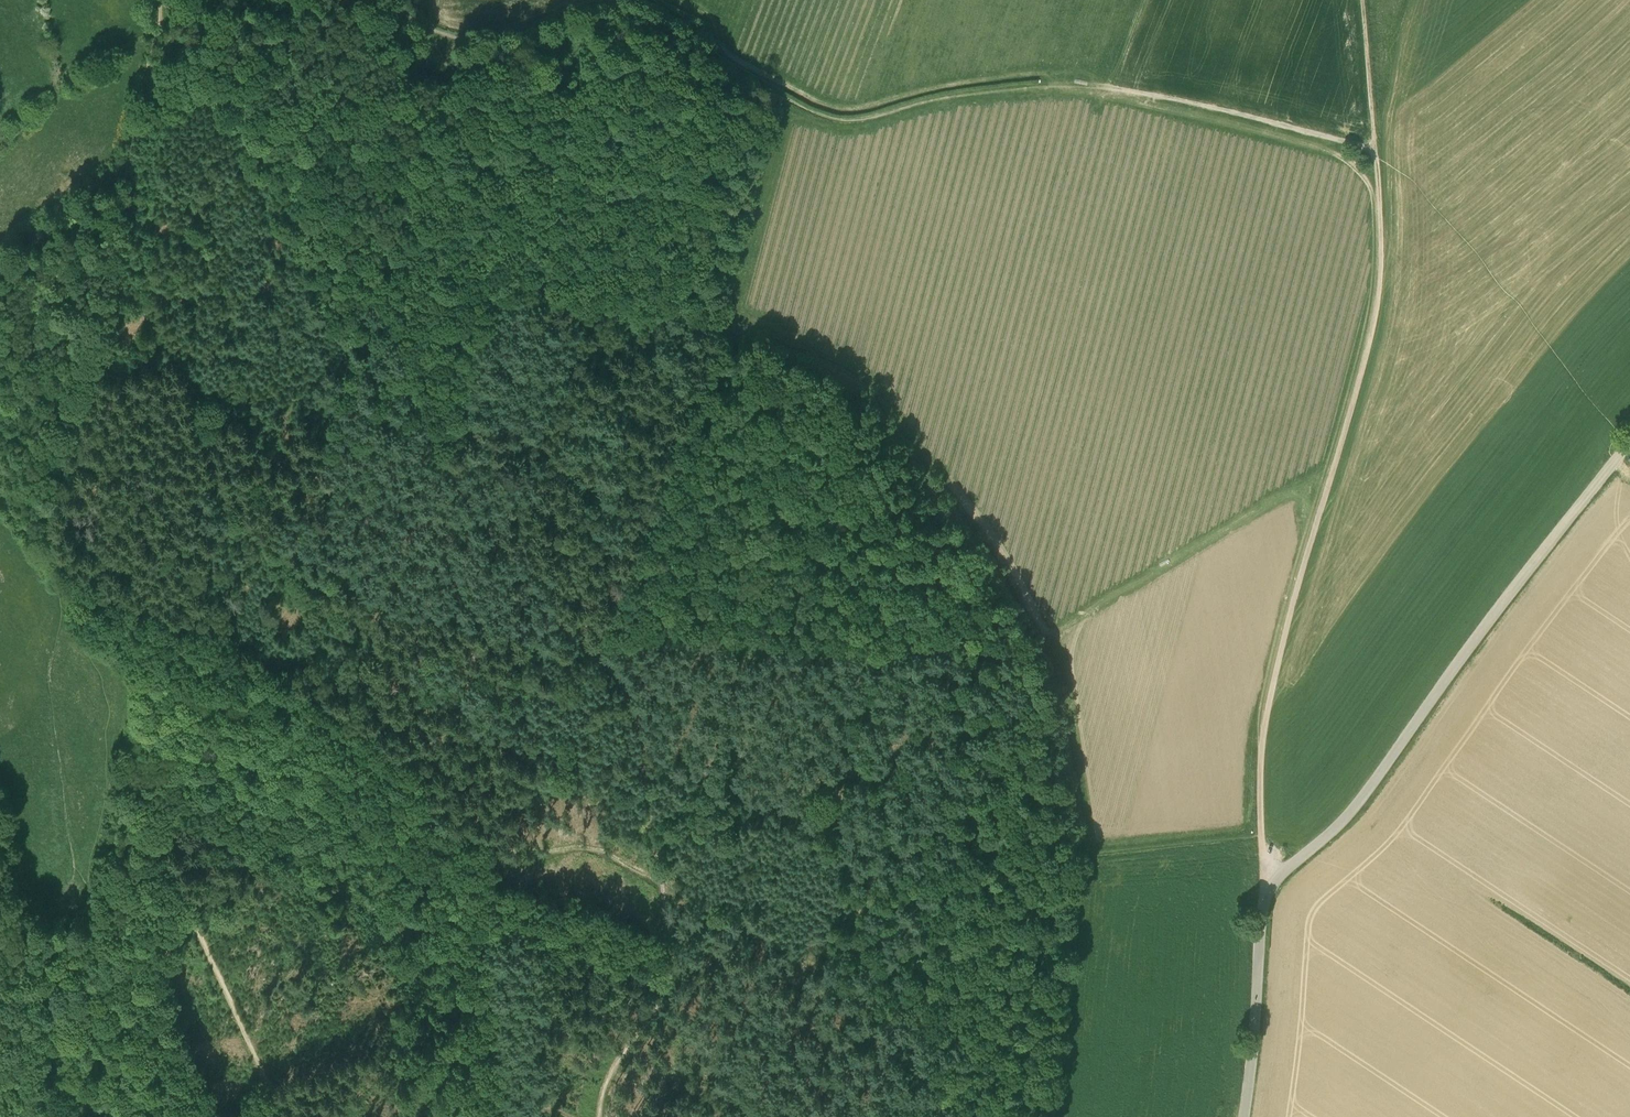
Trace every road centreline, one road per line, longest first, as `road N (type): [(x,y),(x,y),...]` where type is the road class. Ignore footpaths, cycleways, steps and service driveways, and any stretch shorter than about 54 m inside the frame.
road 1 (track): [(118,276),(151,311),(174,357),(237,537),(378,648),(407,725),(424,813),(519,854),(576,848),(631,865),(1056,1095)]
road 2 (track): [(1052,1116),(1081,813),(1073,757),(1039,656),(971,536),(854,367),(716,322),(776,92)]
road 3 (track): [(1375,149),(1201,103),(1088,85),(978,91),(837,119),(746,77),(628,6),(598,5),(488,39),(435,31),(388,0)]
road 4 (track): [(160,0),(131,130),(121,261),(95,366),(53,478),(49,517),(53,544),(92,623),(139,673),(142,721),(180,760),(162,845),(186,911)]
road 5 (track): [(370,284),(464,493),(554,614),(594,647),(1039,656)]
road 6 (track): [(597,1116),(612,1070),(669,979),(672,956),(640,738),(622,688),(594,647),(716,322)]
road 7 (tertiary): [(1244,1116),(1271,885),(1356,806),(1470,644),(1629,442)]
road 8 (track): [(1267,891),(1260,837),(1267,703),(1375,312),(1382,242),(1375,149)]
road 9 (track): [(162,11),(198,32),(253,90),(370,284)]
road 10 (track): [(286,580),(370,284)]
road 11 (track): [(286,1116),(186,911)]
road 12 (track): [(186,911),(134,1018),(114,1023),(50,1014)]
road 13 (track): [(1374,136),(1362,0)]

